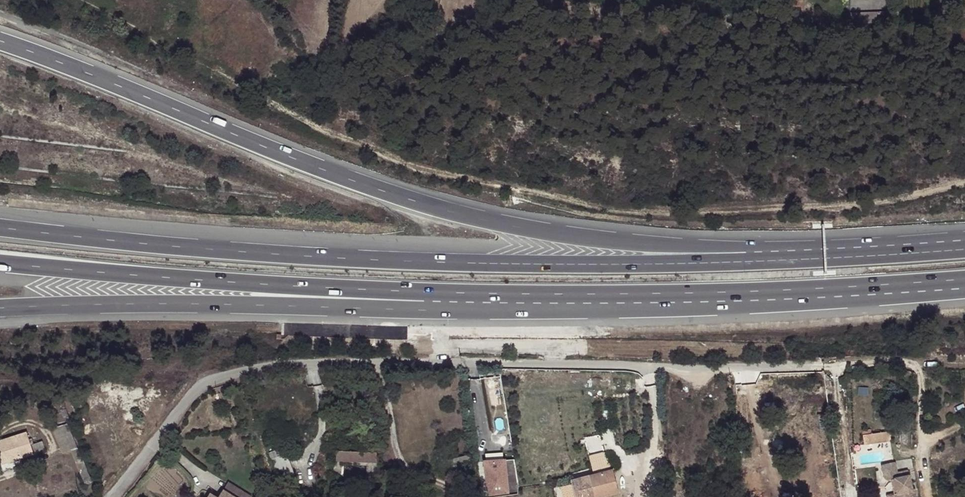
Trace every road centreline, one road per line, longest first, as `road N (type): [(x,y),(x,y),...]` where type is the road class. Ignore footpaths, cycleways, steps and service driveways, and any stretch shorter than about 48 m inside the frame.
road 1 (motorway): [(964,235),(709,248),(472,218),(274,151),(0,39)]
road 2 (motorway): [(964,249),(766,261),(471,262),(282,255),(0,228)]
road 3 (track): [(80,0),(275,106),(400,162),(598,208),(658,214),(853,207),(964,182)]
road 4 (unclassified): [(964,363),(270,364),(203,382),(108,496)]
road 5 (motorway): [(0,264),(483,298)]
road 6 (motorway): [(0,308),(483,298)]
road 7 (motorway): [(483,298),(785,295),(964,283)]

